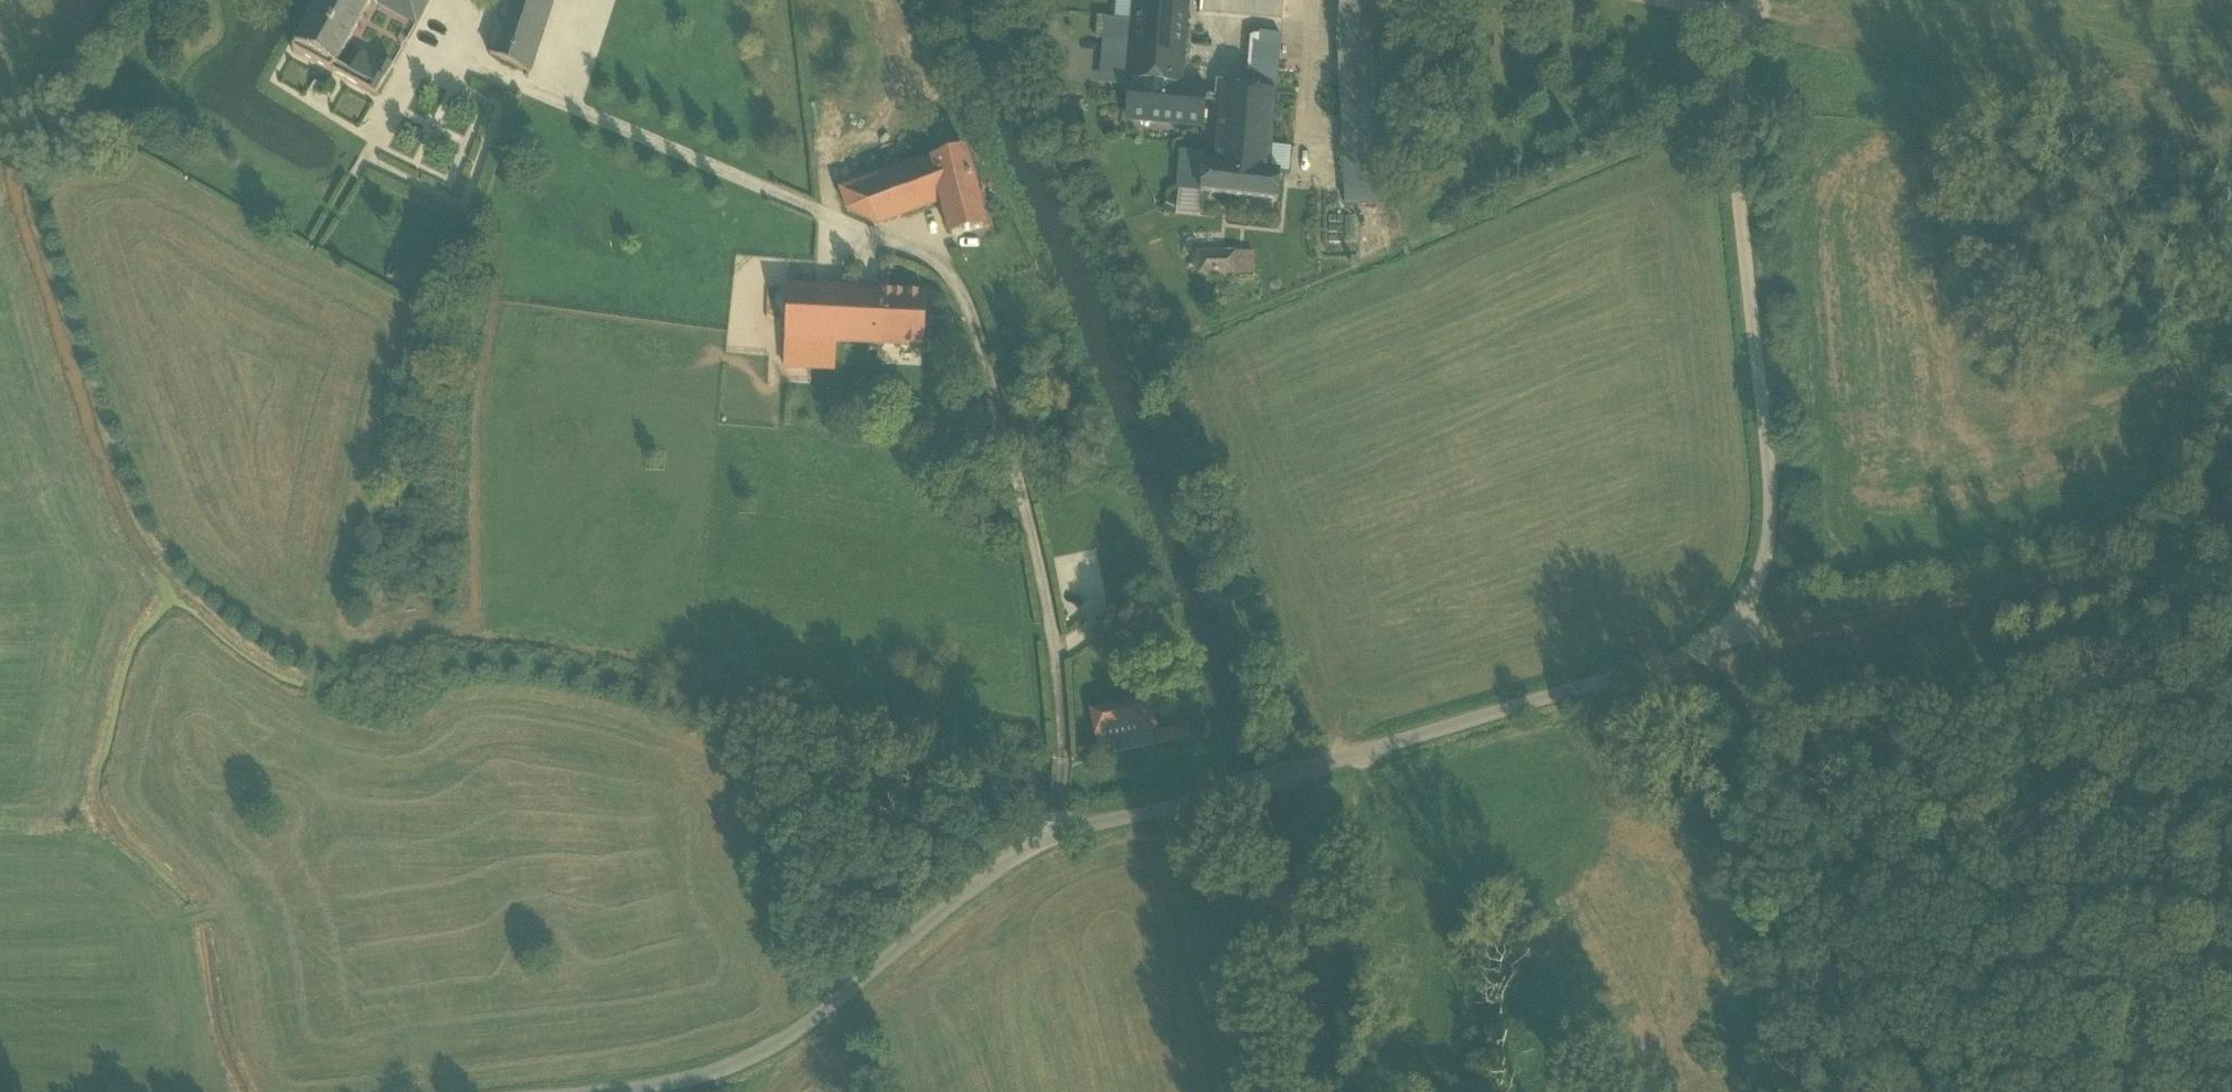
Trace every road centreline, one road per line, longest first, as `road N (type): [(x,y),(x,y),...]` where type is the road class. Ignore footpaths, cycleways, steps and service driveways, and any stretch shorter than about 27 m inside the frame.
road 1 (unclassified): [(1757,0),(1734,98),(1770,512),(1761,572),(1730,626),(1707,646),(1203,805),(1060,827),(1024,846),(778,1044),(724,1071),(635,1091)]
road 2 (track): [(2231,524),(1770,632),(1730,626)]

